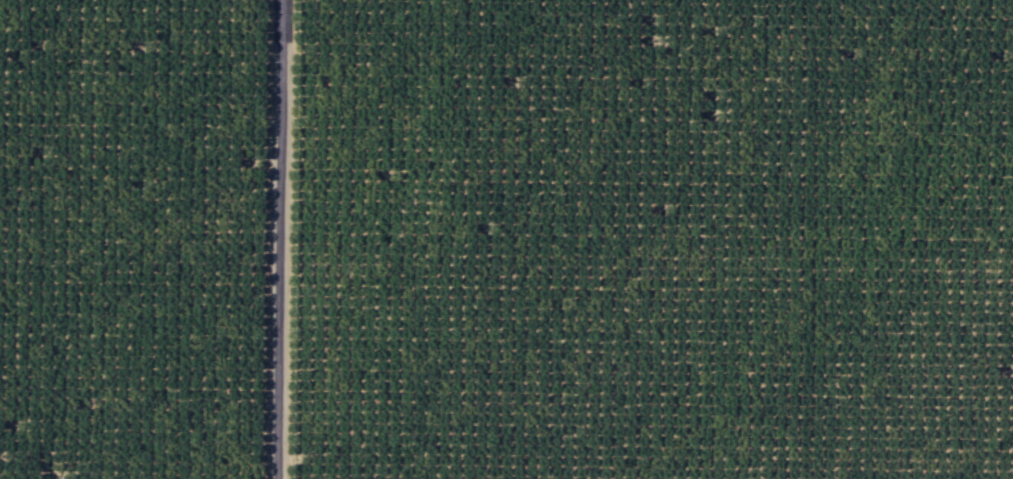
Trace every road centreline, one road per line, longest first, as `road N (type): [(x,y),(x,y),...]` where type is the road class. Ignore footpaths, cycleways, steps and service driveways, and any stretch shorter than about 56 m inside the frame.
road 1 (track): [(278,0),(275,478)]

